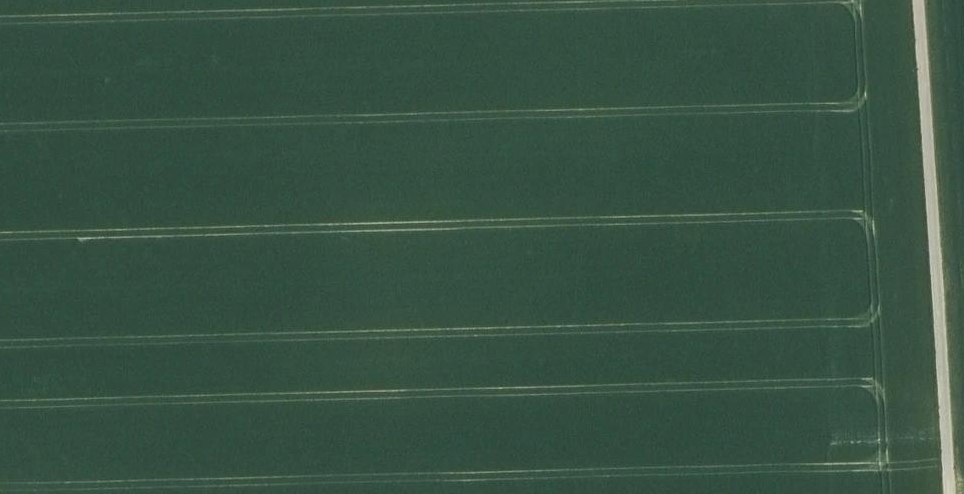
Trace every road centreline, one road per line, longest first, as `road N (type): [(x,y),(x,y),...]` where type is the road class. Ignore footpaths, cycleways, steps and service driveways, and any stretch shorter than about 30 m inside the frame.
road 1 (track): [(918,0),(948,493)]

